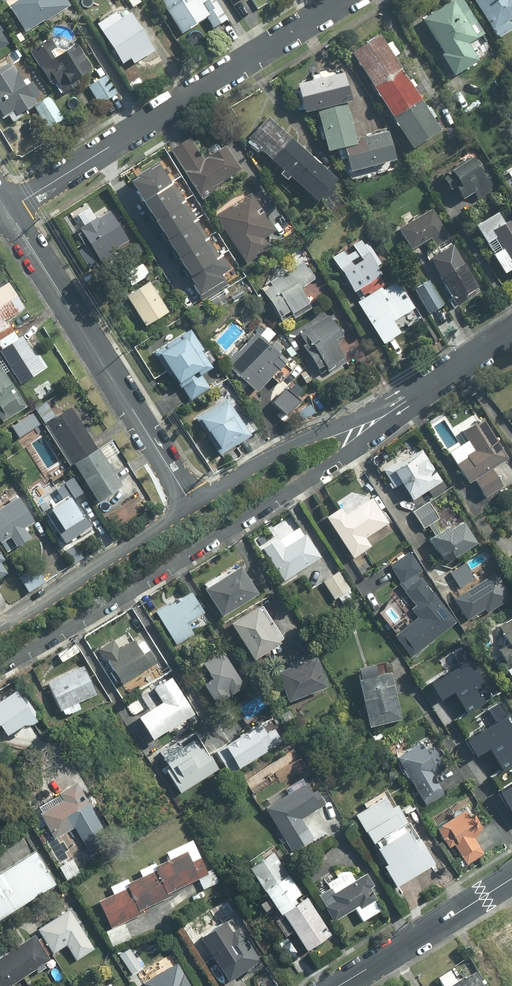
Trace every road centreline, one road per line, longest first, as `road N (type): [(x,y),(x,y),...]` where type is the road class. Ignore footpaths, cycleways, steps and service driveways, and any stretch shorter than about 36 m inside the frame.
road 1 (residential): [(385,415),(335,461),(0,667)]
road 2 (residential): [(340,0),(7,209)]
road 3 (residential): [(7,209),(191,503)]
road 4 (residential): [(0,625),(191,503)]
road 5 (residential): [(191,503),(313,433),(385,415)]
road 6 (tertiary): [(511,878),(340,985)]
road 7 (residential): [(511,335),(385,415)]

